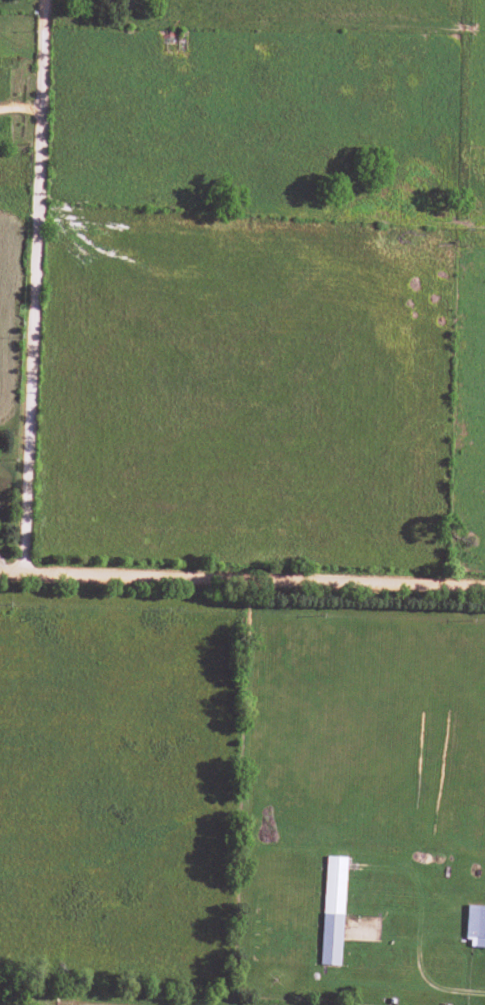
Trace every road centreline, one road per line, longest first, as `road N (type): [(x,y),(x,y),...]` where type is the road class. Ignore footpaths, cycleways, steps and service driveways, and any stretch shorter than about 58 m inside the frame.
road 1 (residential): [(29,577),(43,0)]
road 2 (residential): [(484,594),(0,576)]

